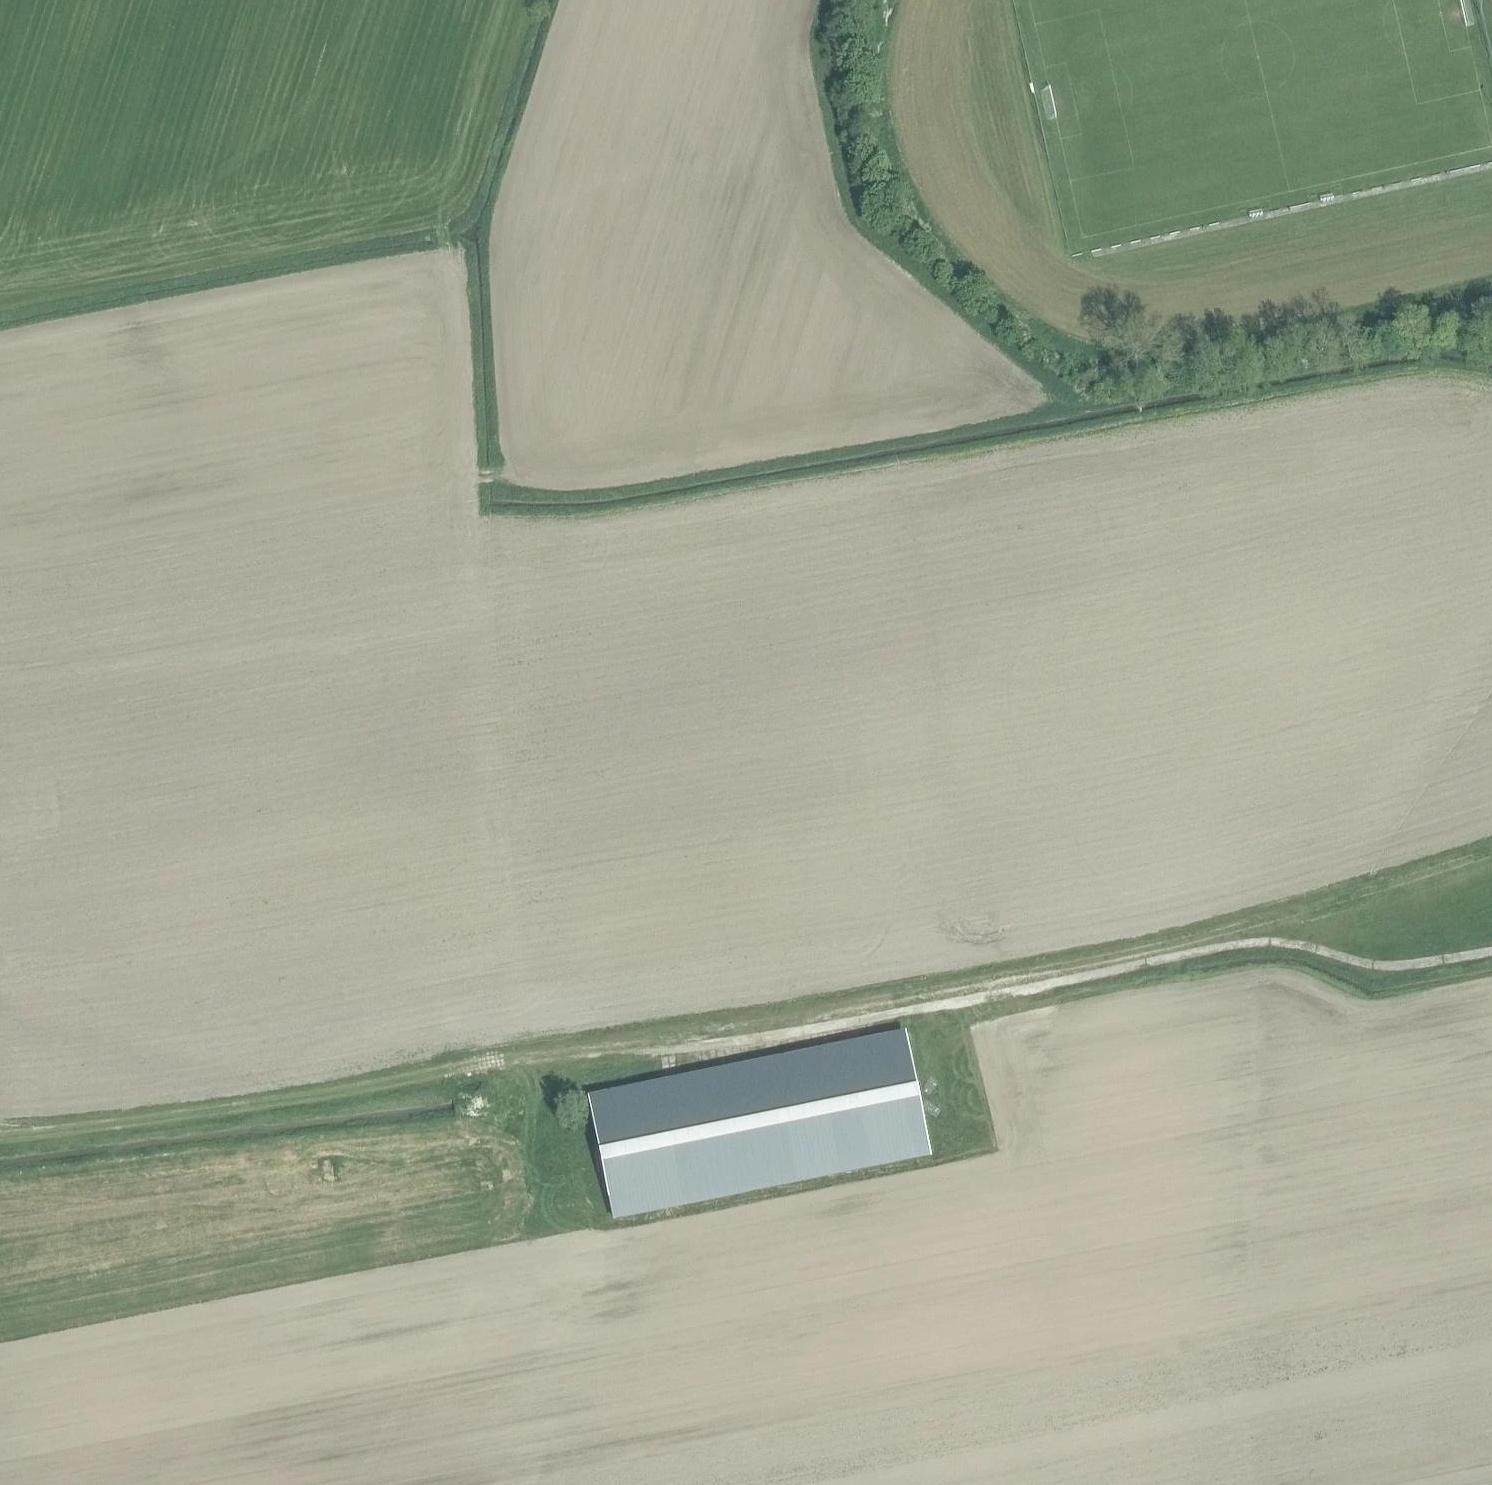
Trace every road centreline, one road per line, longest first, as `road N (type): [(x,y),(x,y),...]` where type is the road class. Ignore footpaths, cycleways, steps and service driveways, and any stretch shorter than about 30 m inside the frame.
road 1 (track): [(1032,990),(1245,945),(1411,969),(1491,955)]

